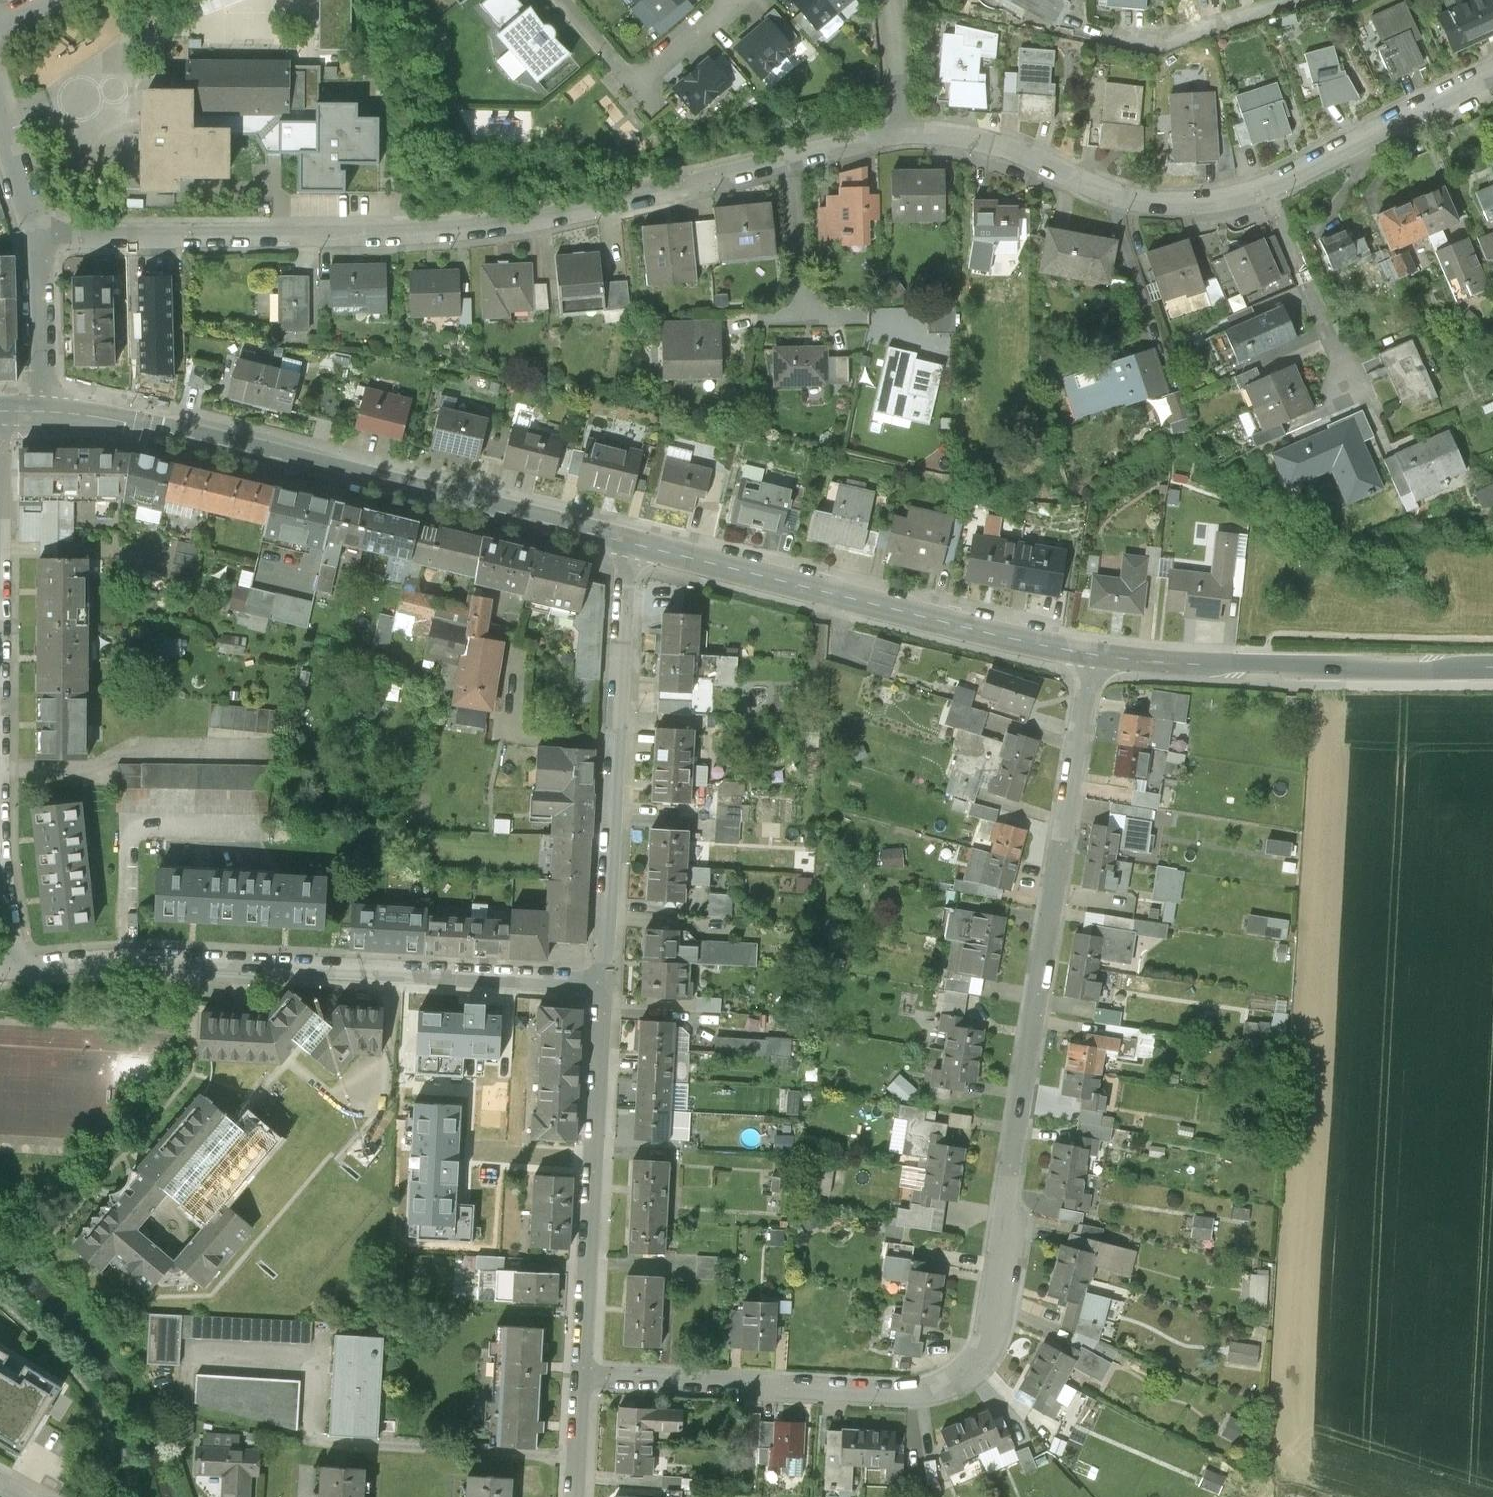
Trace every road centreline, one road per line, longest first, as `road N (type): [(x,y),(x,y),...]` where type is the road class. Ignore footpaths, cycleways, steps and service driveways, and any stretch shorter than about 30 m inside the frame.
road 1 (residential): [(581,1377),(903,1394),(966,1375),(985,1349),(1092,654)]
road 2 (residential): [(37,236),(442,230),(602,206),(903,132)]
road 3 (secondary): [(44,412),(233,445),(628,542)]
road 4 (residential): [(602,983),(193,964),(18,969)]
road 5 (secondary): [(628,542),(1092,654)]
road 6 (residential): [(628,542),(602,983)]
road 7 (secondary): [(1092,654),(1219,666),(1492,668)]
road 8 (residential): [(581,1377),(602,983)]
road 9 (residential): [(903,132),(1022,154),(1112,198),(1196,205),(1263,189)]
road 10 (residential): [(1263,189),(1492,75)]
road 11 (residential): [(559,0),(636,86),(733,1)]
road 12 (residential): [(1263,189),(1350,383)]
road 13 (residential): [(44,412),(37,236)]
road 14 (residential): [(0,551),(2,412)]
road 15 (residential): [(37,236),(0,108)]
road 16 (residential): [(890,0),(903,132)]
road 17 (residential): [(574,1496),(581,1377)]

